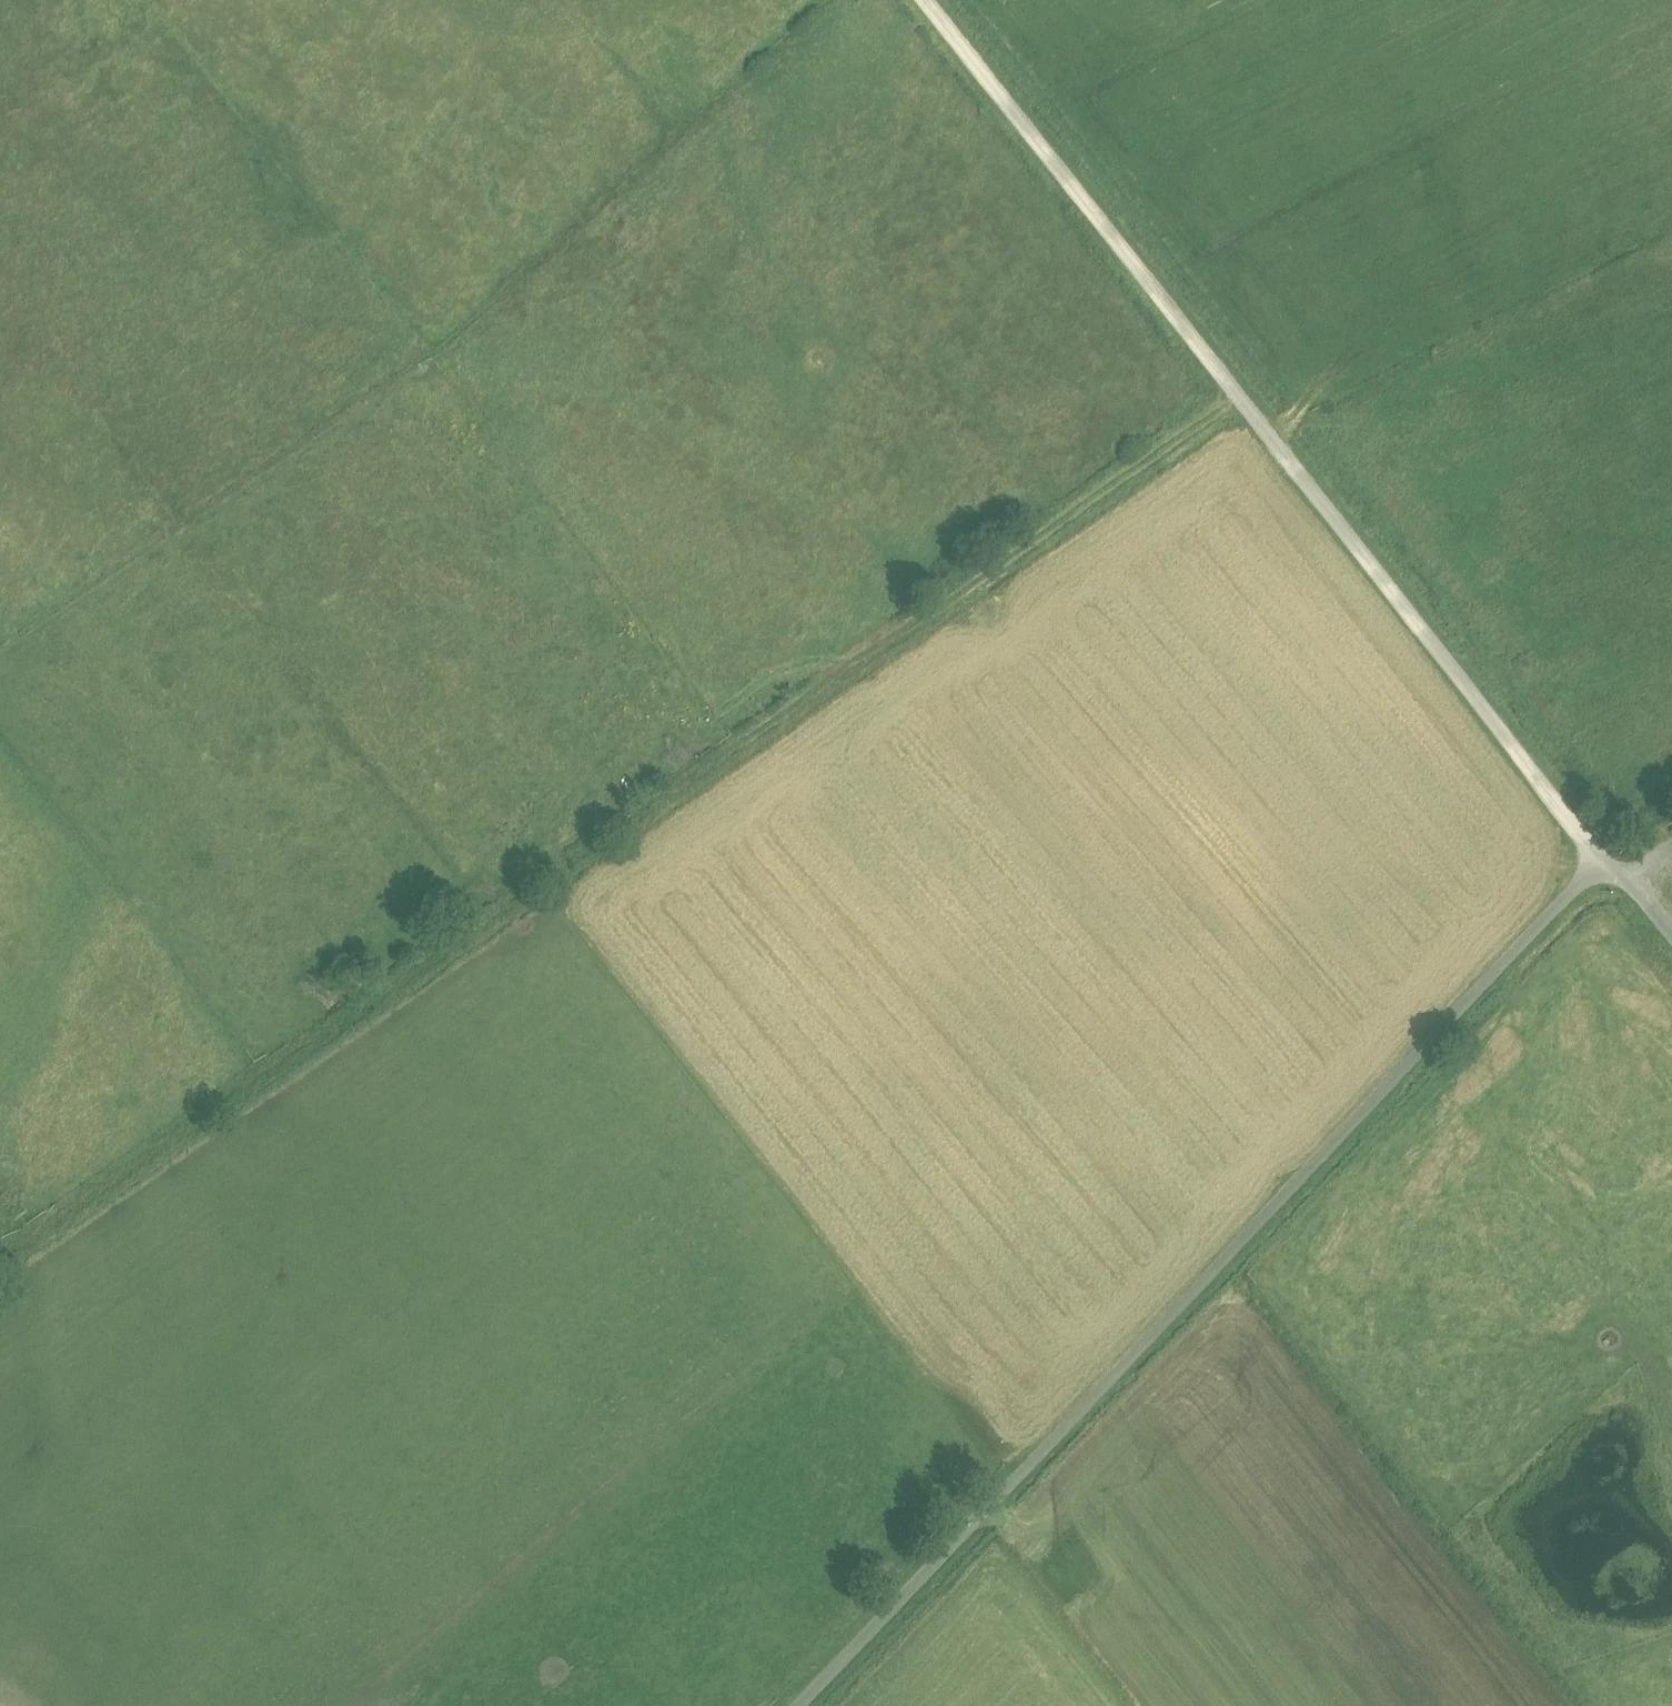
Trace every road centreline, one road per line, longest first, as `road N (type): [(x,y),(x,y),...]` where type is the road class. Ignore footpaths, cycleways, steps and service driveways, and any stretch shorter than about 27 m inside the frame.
road 1 (unclassified): [(1600,860),(807,1705)]
road 2 (track): [(920,0),(1600,860)]

